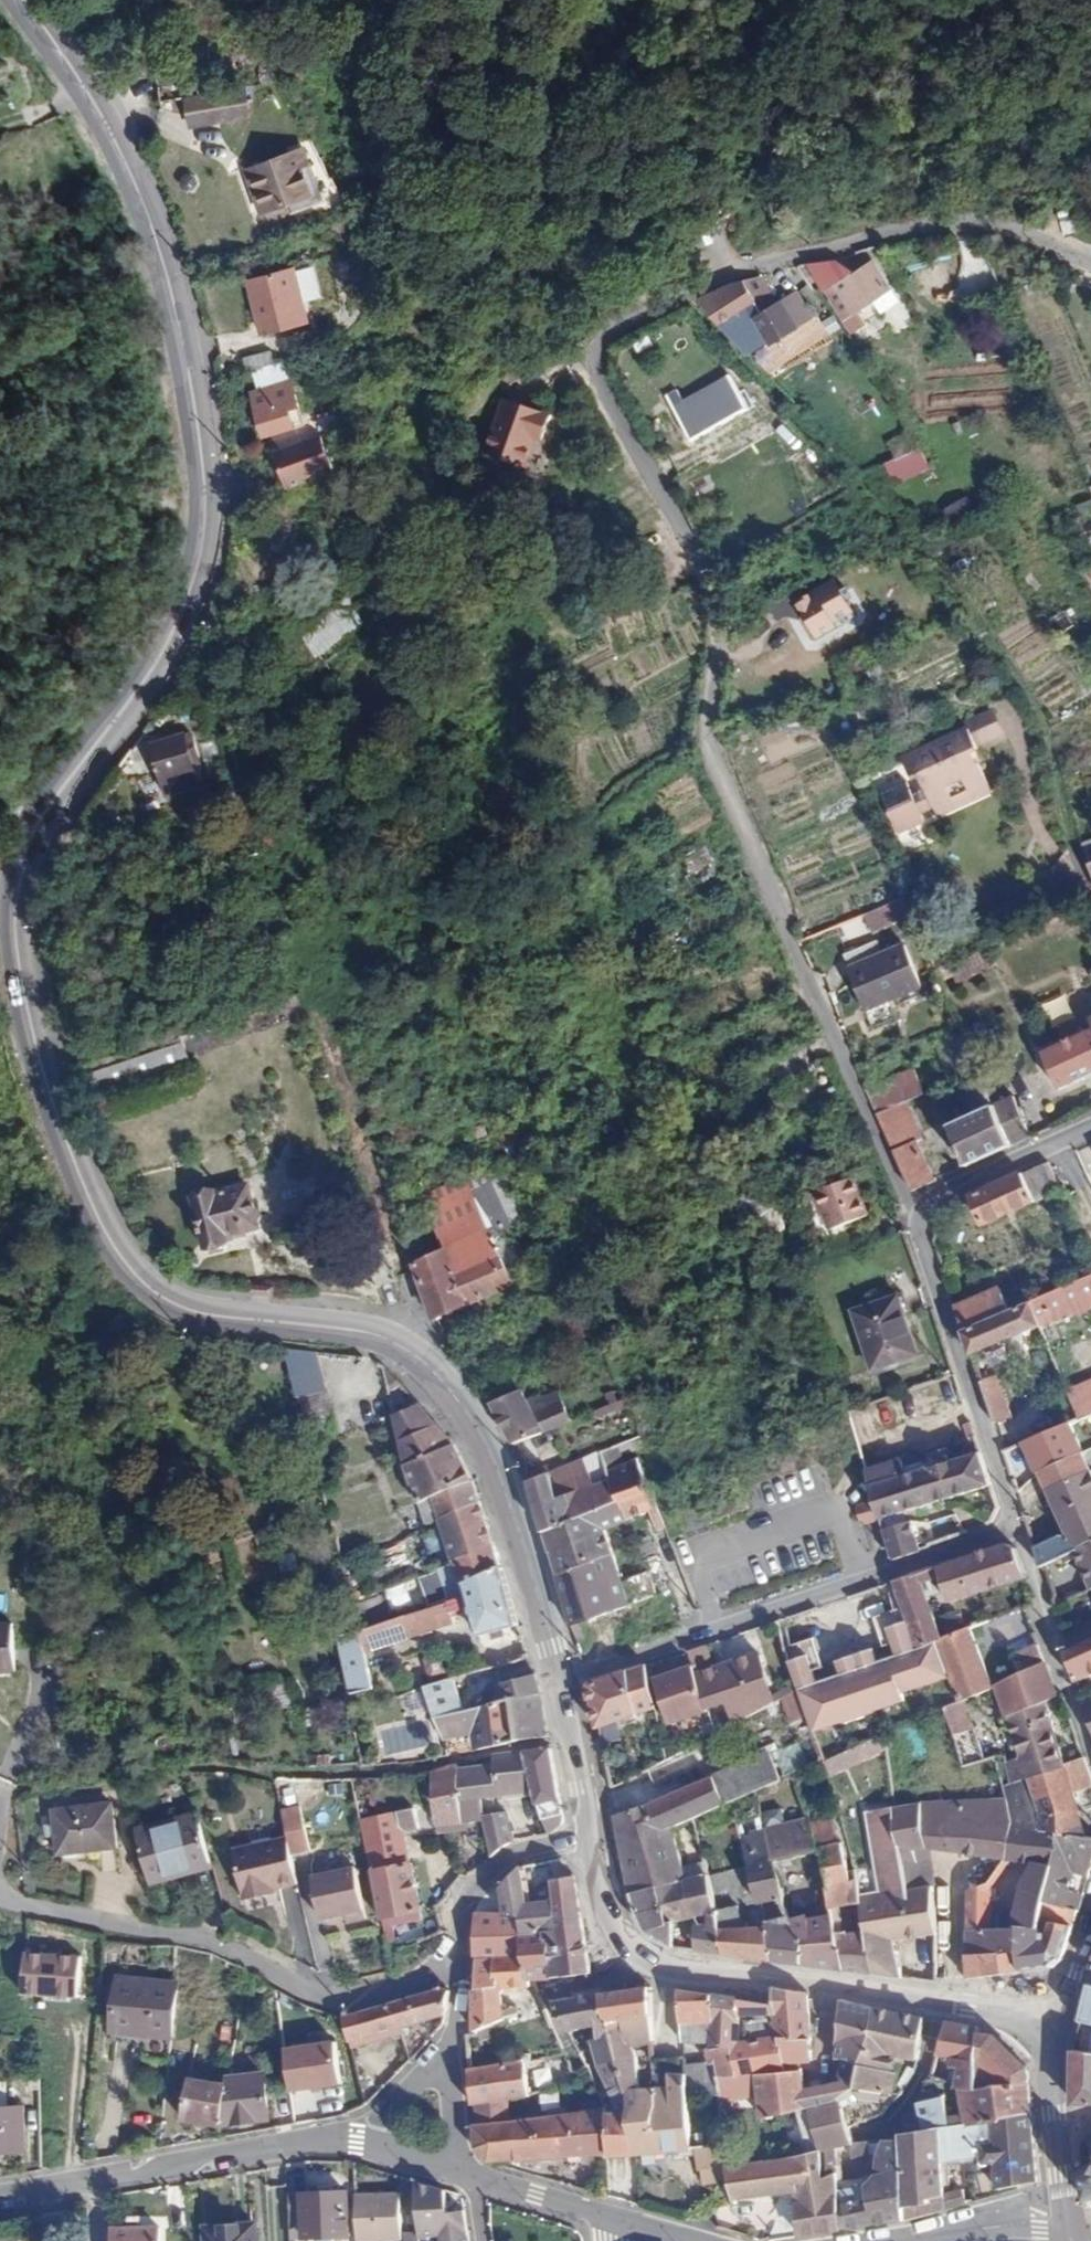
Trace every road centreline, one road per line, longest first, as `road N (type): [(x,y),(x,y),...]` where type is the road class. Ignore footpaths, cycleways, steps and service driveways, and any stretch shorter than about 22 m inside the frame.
road 1 (secondary): [(22,0),(119,141),(167,281),(204,459),(204,564),(185,623),(47,824),(26,871),(15,920),(18,990),(43,1075),(83,1186),(124,1264),(143,1280),(186,1305),(387,1341),(443,1381),(488,1455),(563,1676)]
road 2 (residential): [(910,1206),(705,746),(718,619),(590,375),(592,339),(686,294),(803,255),(926,232),(1002,235),(1090,267)]
road 3 (secondary): [(595,1836),(610,1919),(637,1955),(967,2006),(1041,2026)]
road 4 (residential): [(0,1896),(203,1939),(349,2002),(462,1972)]
road 5 (residential): [(0,2195),(330,2139),(400,2156)]
road 6 (residential): [(910,1206),(1019,1525)]
road 7 (residential): [(563,1676),(862,1577)]
road 8 (residential): [(1090,1761),(1019,1525)]
road 9 (residential): [(462,1972),(466,1904),(508,1855),(595,1836)]
road 10 (residential): [(1090,1127),(910,1206)]
road 11 (secondary): [(1041,2026),(1073,2215)]
road 12 (residential): [(906,2240),(1073,2215)]
road 13 (residential): [(1019,1525),(862,1577)]
road 14 (secondary): [(563,1676),(595,1836)]
road 15 (residential): [(471,2178),(612,2221)]
road 16 (residential): [(471,2178),(456,2053)]
road 17 (residential): [(456,2053),(406,2104),(400,2156)]

